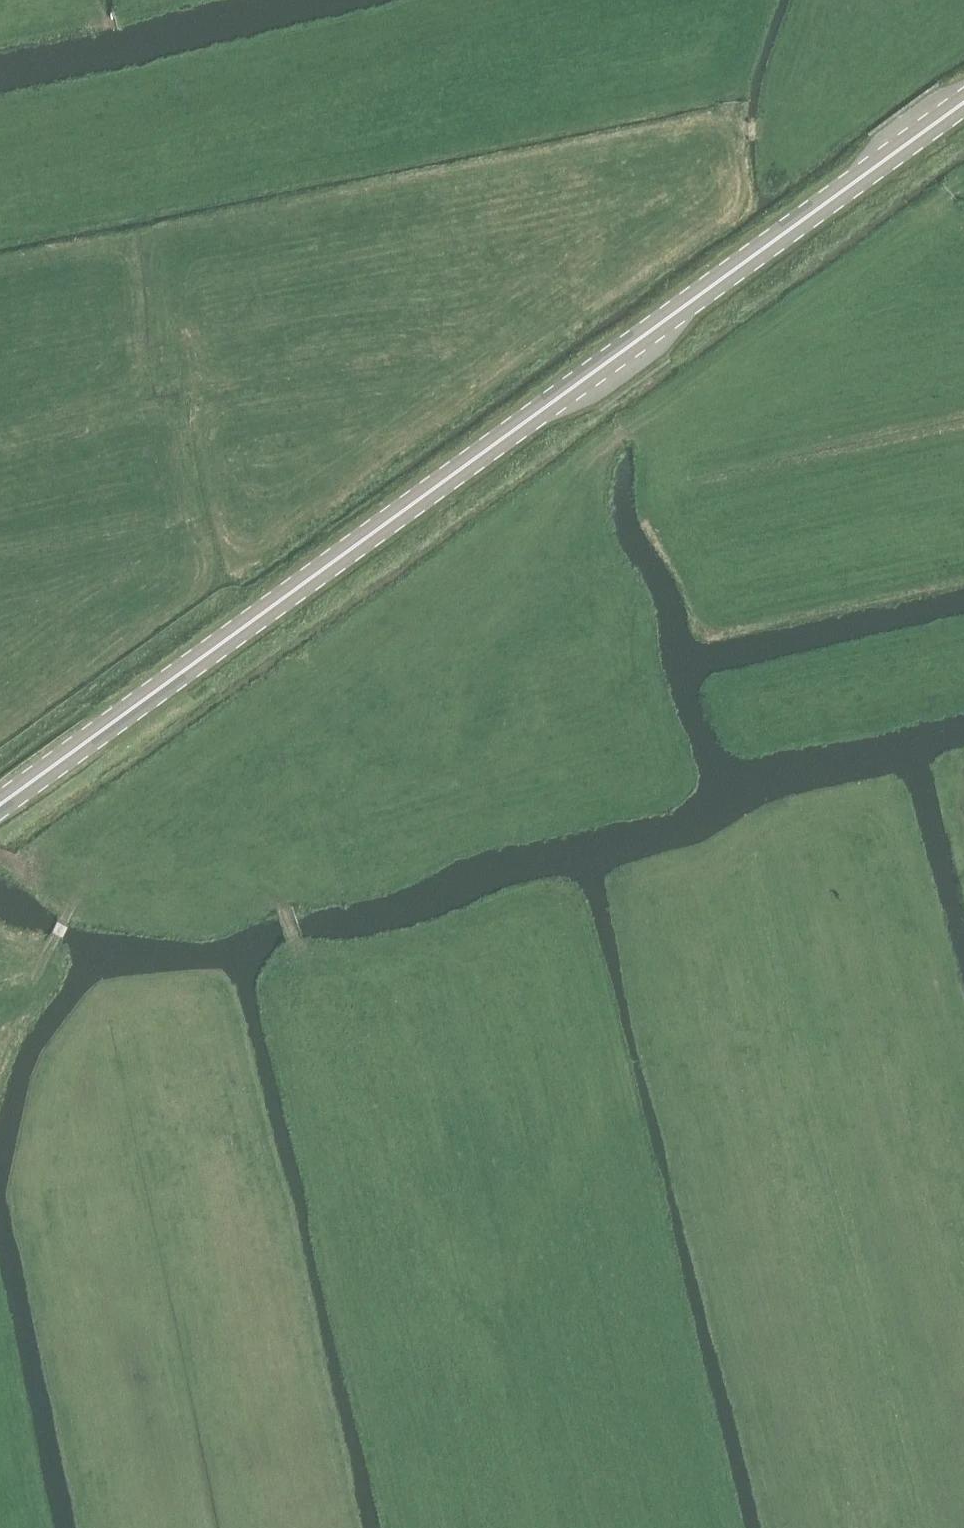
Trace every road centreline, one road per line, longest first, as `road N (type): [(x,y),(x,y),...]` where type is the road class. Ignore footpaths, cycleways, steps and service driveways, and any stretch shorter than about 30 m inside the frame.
road 1 (secondary): [(0,804),(963,102)]

